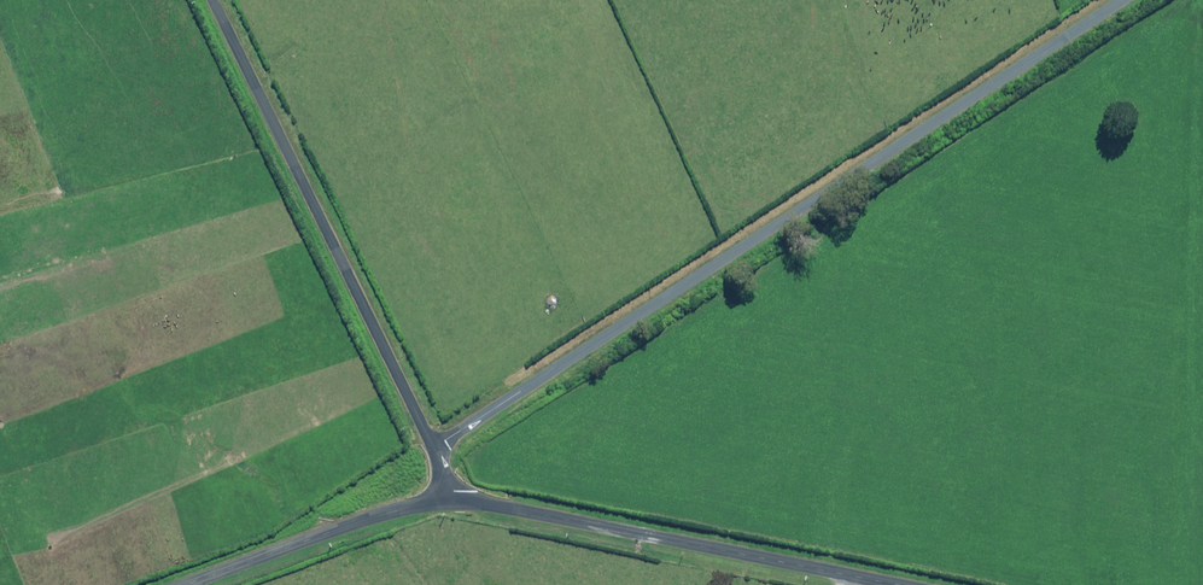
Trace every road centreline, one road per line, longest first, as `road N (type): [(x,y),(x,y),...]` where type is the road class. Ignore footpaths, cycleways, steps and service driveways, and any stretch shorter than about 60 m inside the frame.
road 1 (unclassified): [(436,449),(1125,0)]
road 2 (unclassified): [(436,449),(214,0)]
road 3 (unclassified): [(454,504),(893,584)]
road 4 (unclassified): [(185,584),(358,523),(454,504)]

